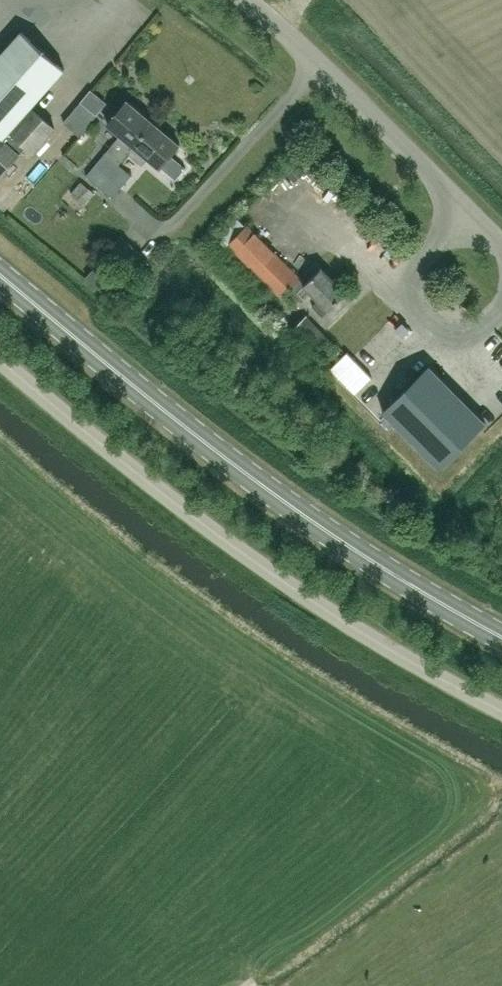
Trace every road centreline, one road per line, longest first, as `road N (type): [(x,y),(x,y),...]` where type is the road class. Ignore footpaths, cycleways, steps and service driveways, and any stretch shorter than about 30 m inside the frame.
road 1 (primary): [(501,639),(345,549),(0,281)]
road 2 (unclassified): [(501,710),(294,589),(0,360)]
road 3 (unclassified): [(501,246),(245,0)]

